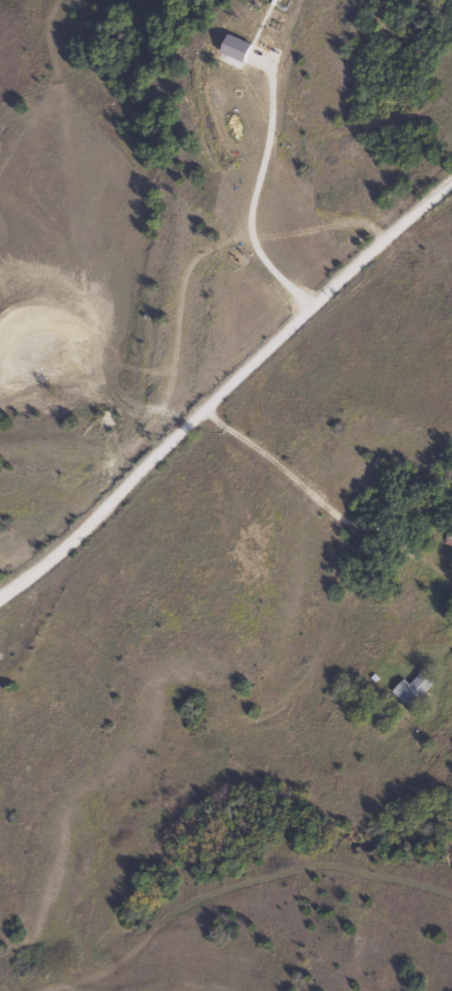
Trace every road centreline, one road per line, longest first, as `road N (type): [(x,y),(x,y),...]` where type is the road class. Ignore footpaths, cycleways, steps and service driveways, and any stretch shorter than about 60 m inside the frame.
road 1 (residential): [(0,590),(165,451),(451,172)]

